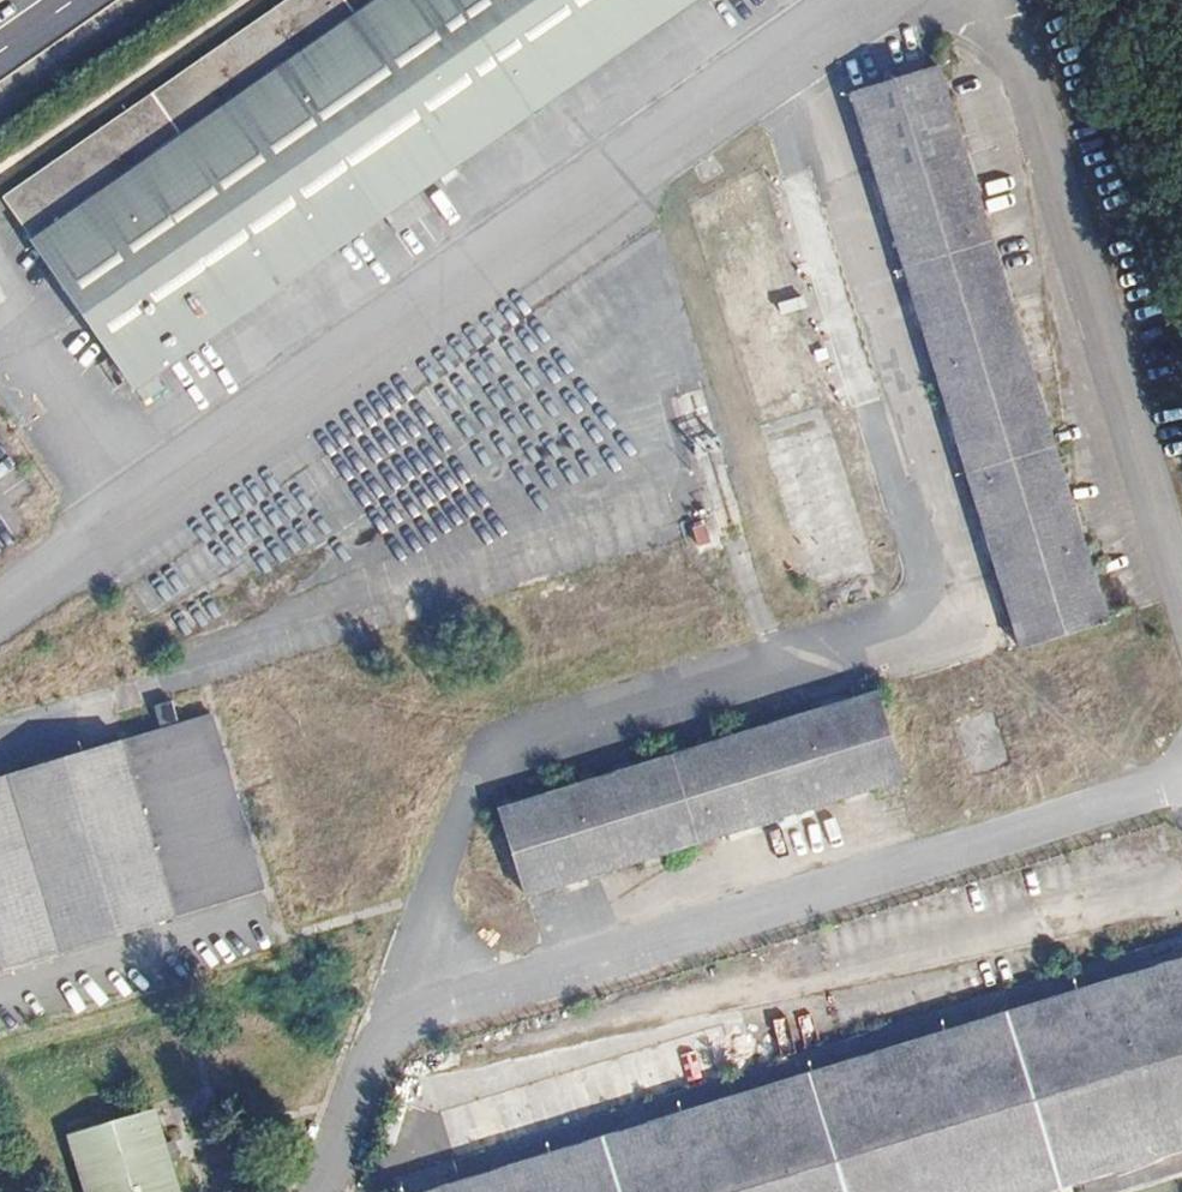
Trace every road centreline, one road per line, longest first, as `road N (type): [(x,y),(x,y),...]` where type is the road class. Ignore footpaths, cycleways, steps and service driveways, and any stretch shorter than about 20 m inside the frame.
road 1 (track): [(0,180),(261,0)]

